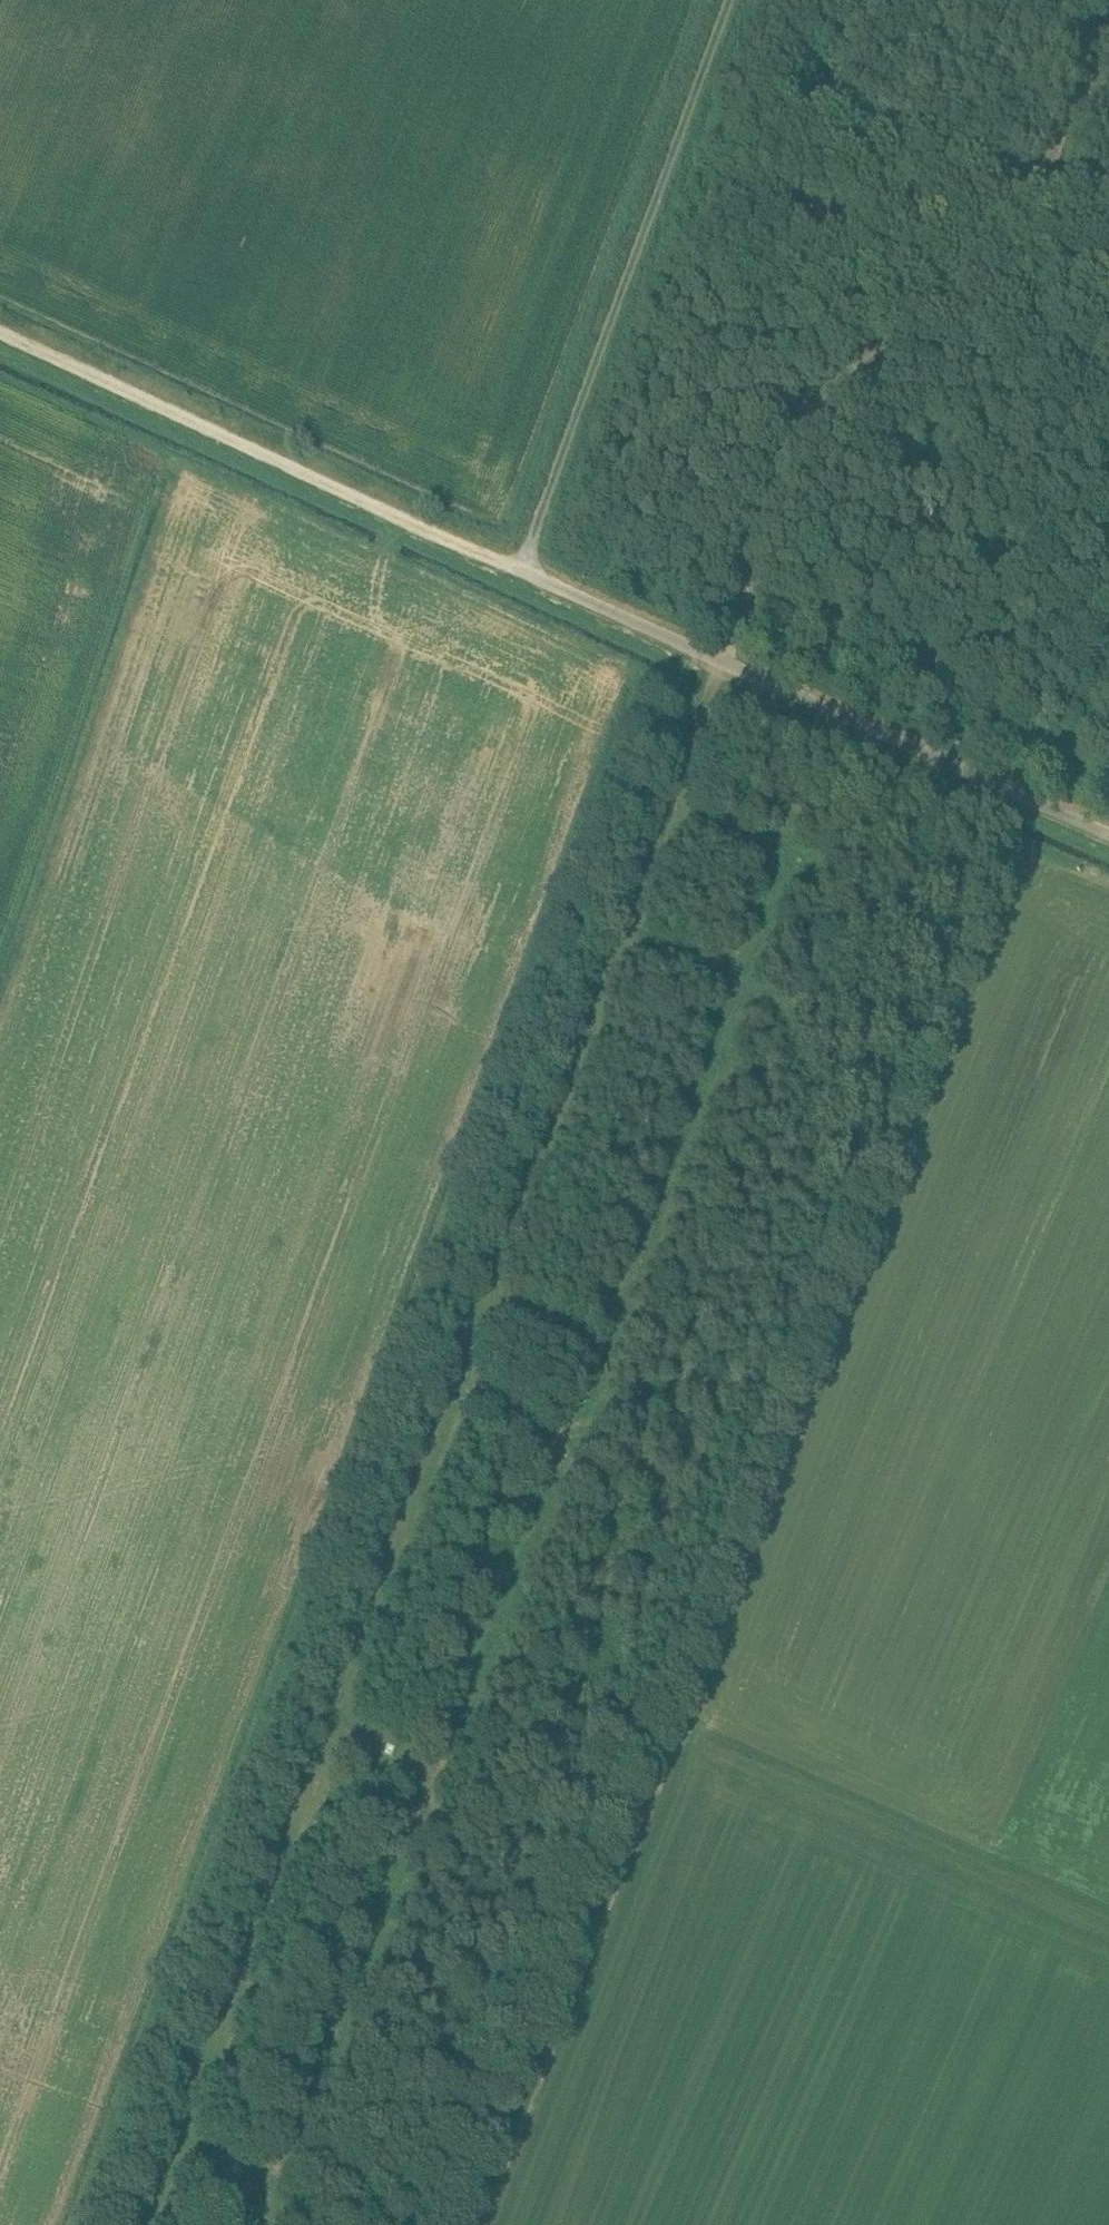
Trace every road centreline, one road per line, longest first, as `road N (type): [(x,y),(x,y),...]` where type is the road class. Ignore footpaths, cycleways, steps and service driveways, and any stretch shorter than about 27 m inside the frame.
road 1 (track): [(138,2224),(720,660)]
road 2 (track): [(731,0),(522,567),(0,329)]
road 3 (unclassified): [(1108,837),(522,567)]

